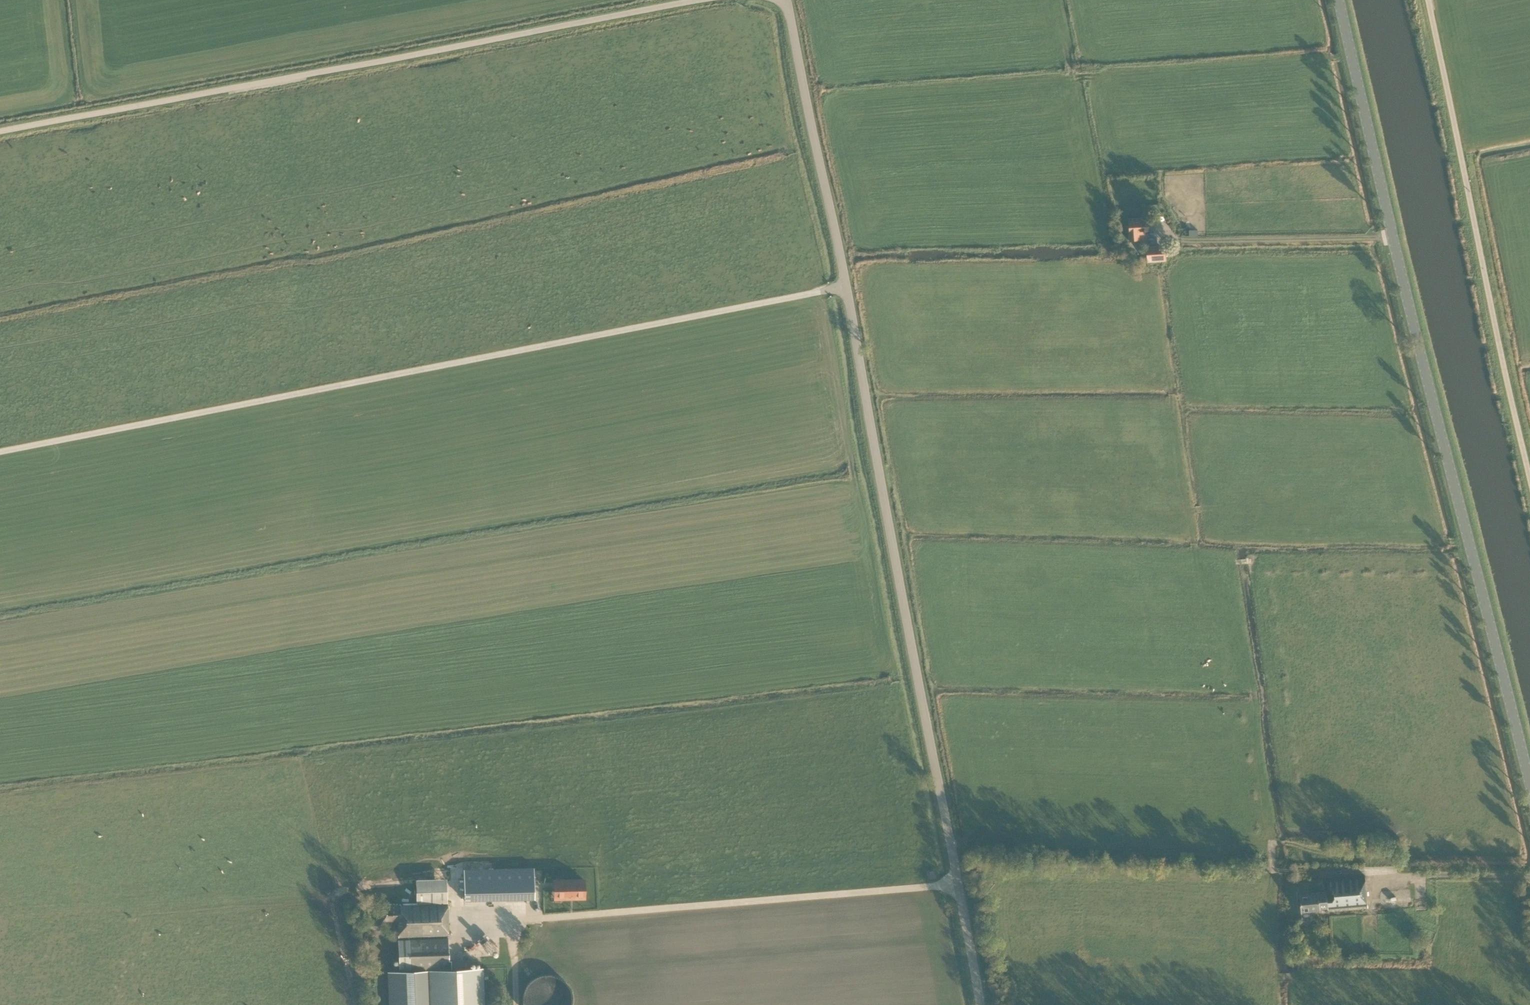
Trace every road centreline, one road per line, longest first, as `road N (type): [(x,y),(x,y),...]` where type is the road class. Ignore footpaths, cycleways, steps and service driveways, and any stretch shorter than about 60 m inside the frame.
road 1 (unclassified): [(981,1004),(787,0)]
road 2 (secondary): [(1529,785),(1341,0)]
road 3 (unclassified): [(0,130),(694,0)]

